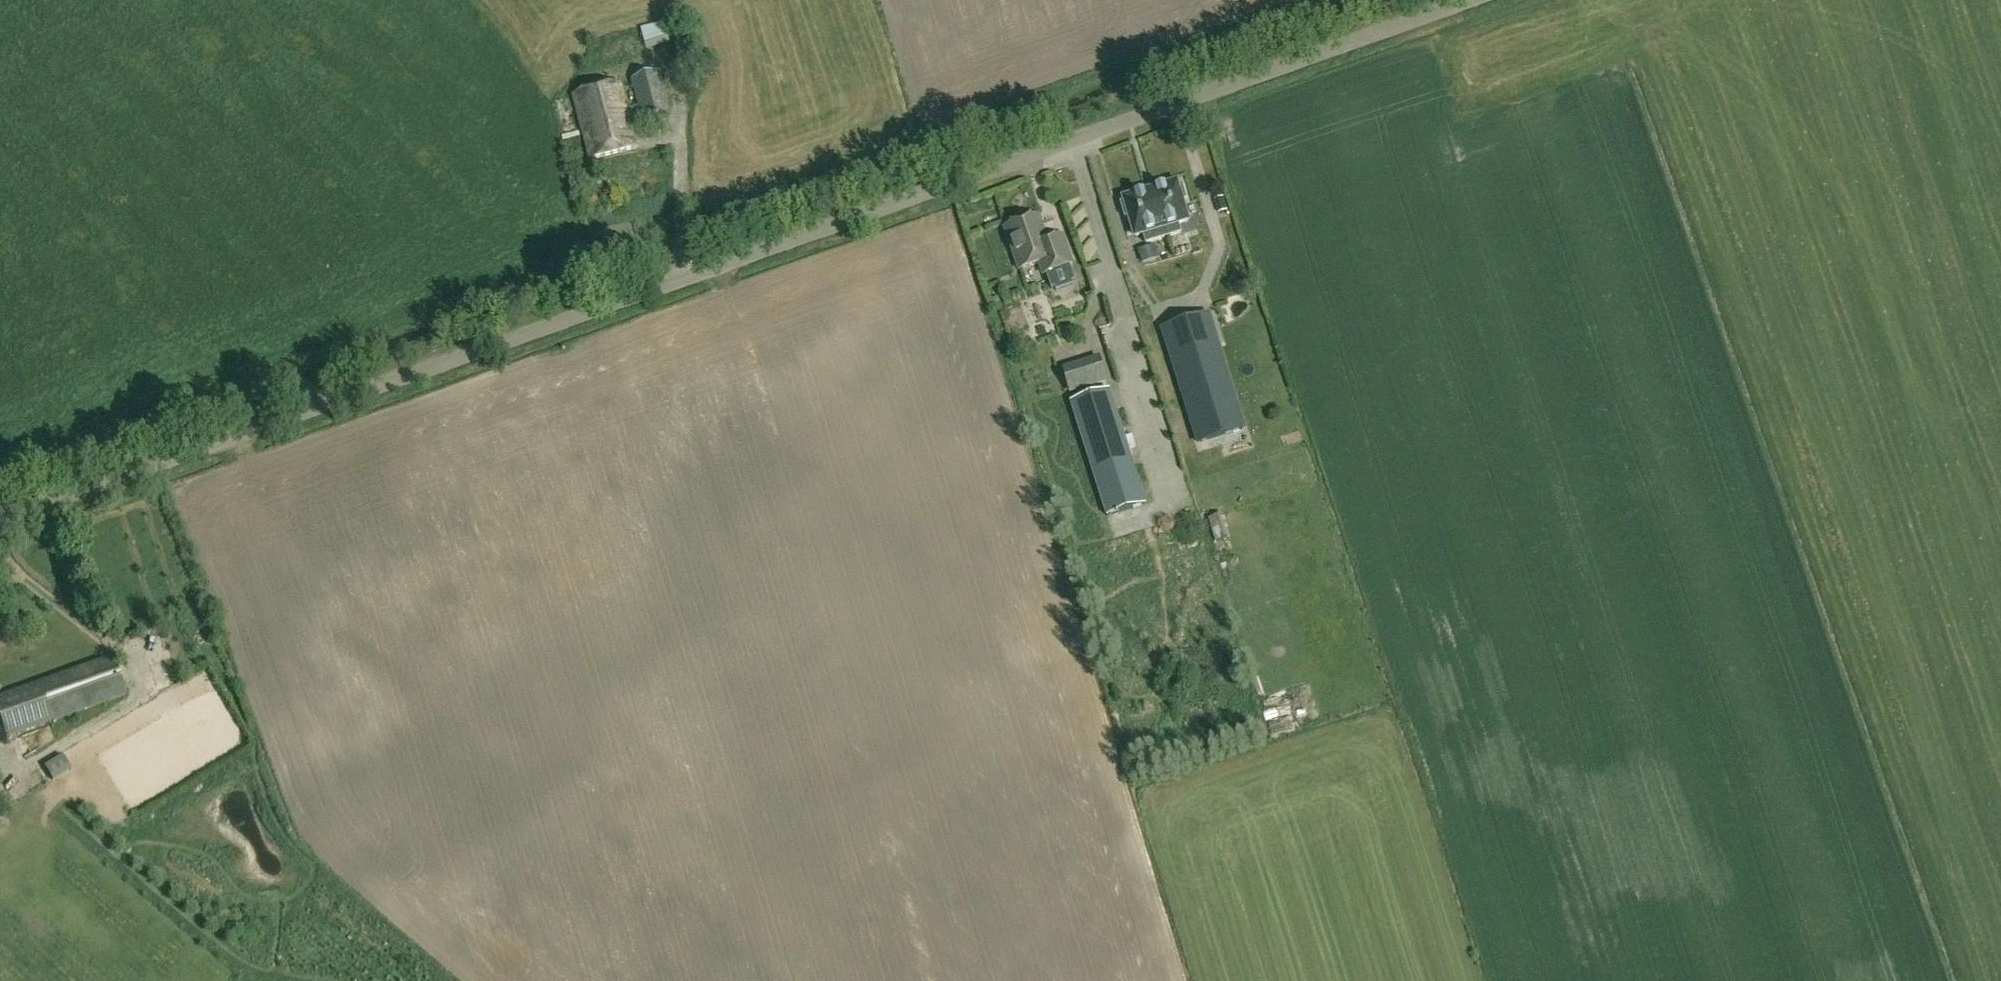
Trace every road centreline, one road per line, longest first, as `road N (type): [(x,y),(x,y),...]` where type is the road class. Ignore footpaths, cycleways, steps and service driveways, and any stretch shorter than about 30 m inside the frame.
road 1 (unclassified): [(0,525),(1486,0)]

